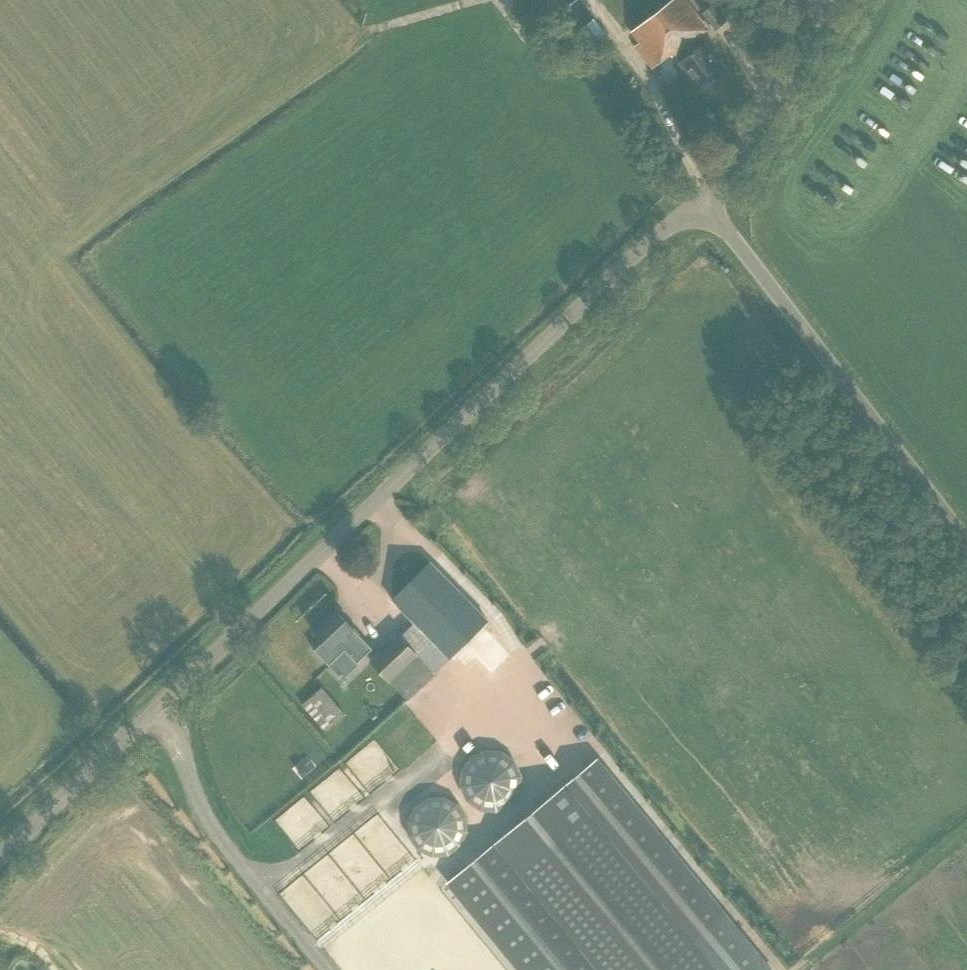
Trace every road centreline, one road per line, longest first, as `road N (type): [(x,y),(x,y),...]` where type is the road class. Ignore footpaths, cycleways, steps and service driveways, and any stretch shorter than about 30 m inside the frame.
road 1 (unclassified): [(0,856),(698,204)]
road 2 (unclassified): [(966,543),(733,238),(698,204)]
road 3 (unclassified): [(698,204),(806,71),(846,0)]

